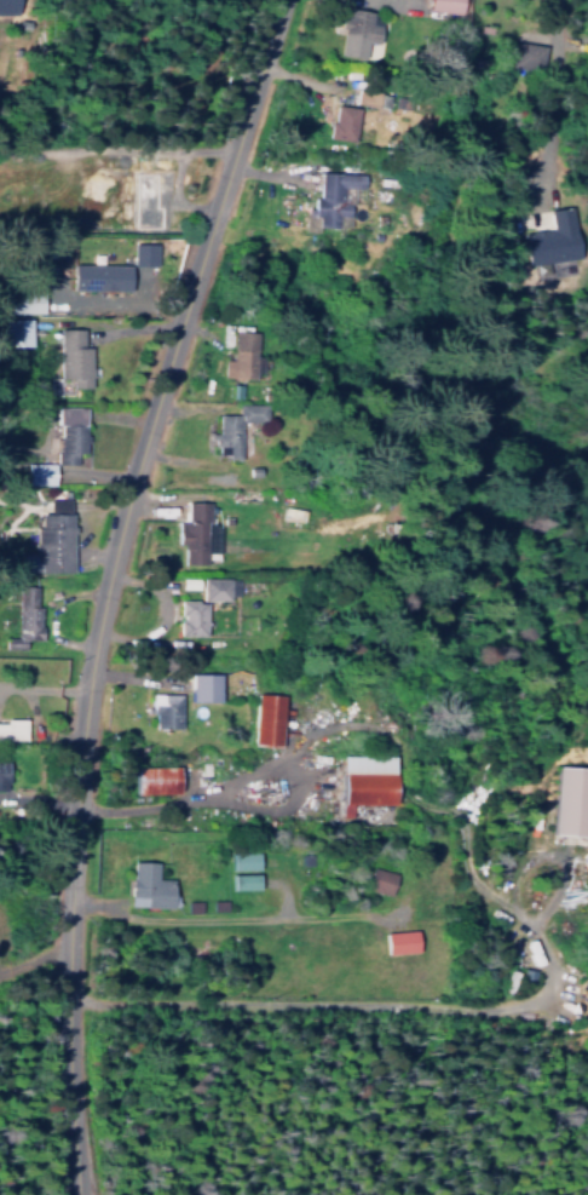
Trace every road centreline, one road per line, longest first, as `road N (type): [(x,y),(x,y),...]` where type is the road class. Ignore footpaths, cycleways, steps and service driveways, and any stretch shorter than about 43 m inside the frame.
road 1 (tertiary): [(72,1194),(53,977),(67,700),(249,0)]

